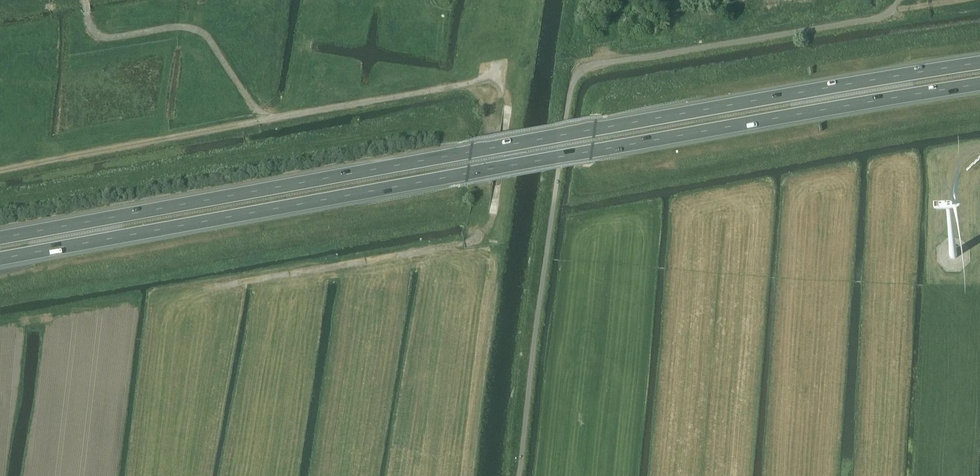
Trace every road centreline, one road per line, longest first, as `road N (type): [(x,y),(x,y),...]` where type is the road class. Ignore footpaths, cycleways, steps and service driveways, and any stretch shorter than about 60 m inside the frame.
road 1 (trunk): [(979,62),(0,238)]
road 2 (trunk): [(0,259),(979,84)]
road 3 (track): [(0,173),(488,79),(508,100),(492,214)]
road 4 (track): [(208,288),(469,242),(485,233),(492,214)]
road 5 (track): [(264,120),(204,34),(175,27),(102,37),(90,26),(86,3)]

